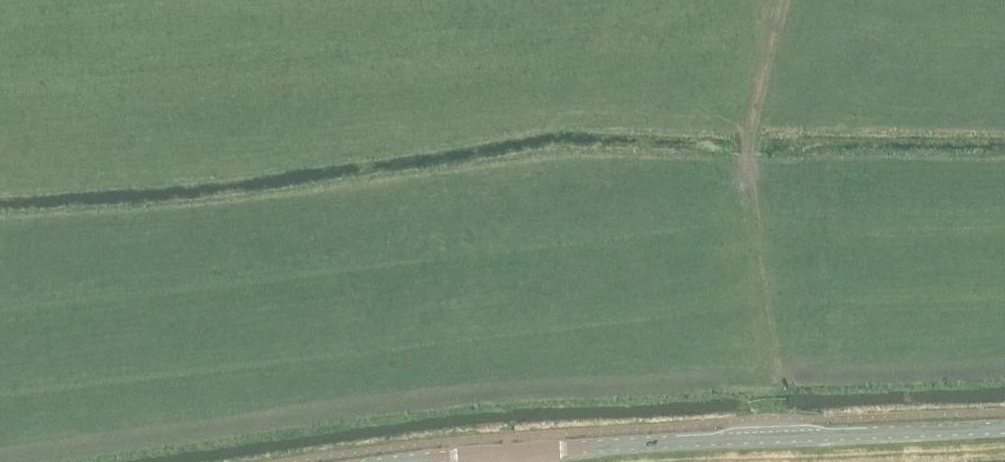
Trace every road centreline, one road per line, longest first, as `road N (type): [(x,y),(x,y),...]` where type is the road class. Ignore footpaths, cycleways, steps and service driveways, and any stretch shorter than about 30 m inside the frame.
road 1 (unclassified): [(510,454),(1004,426)]
road 2 (track): [(766,418),(743,151),(781,0)]

